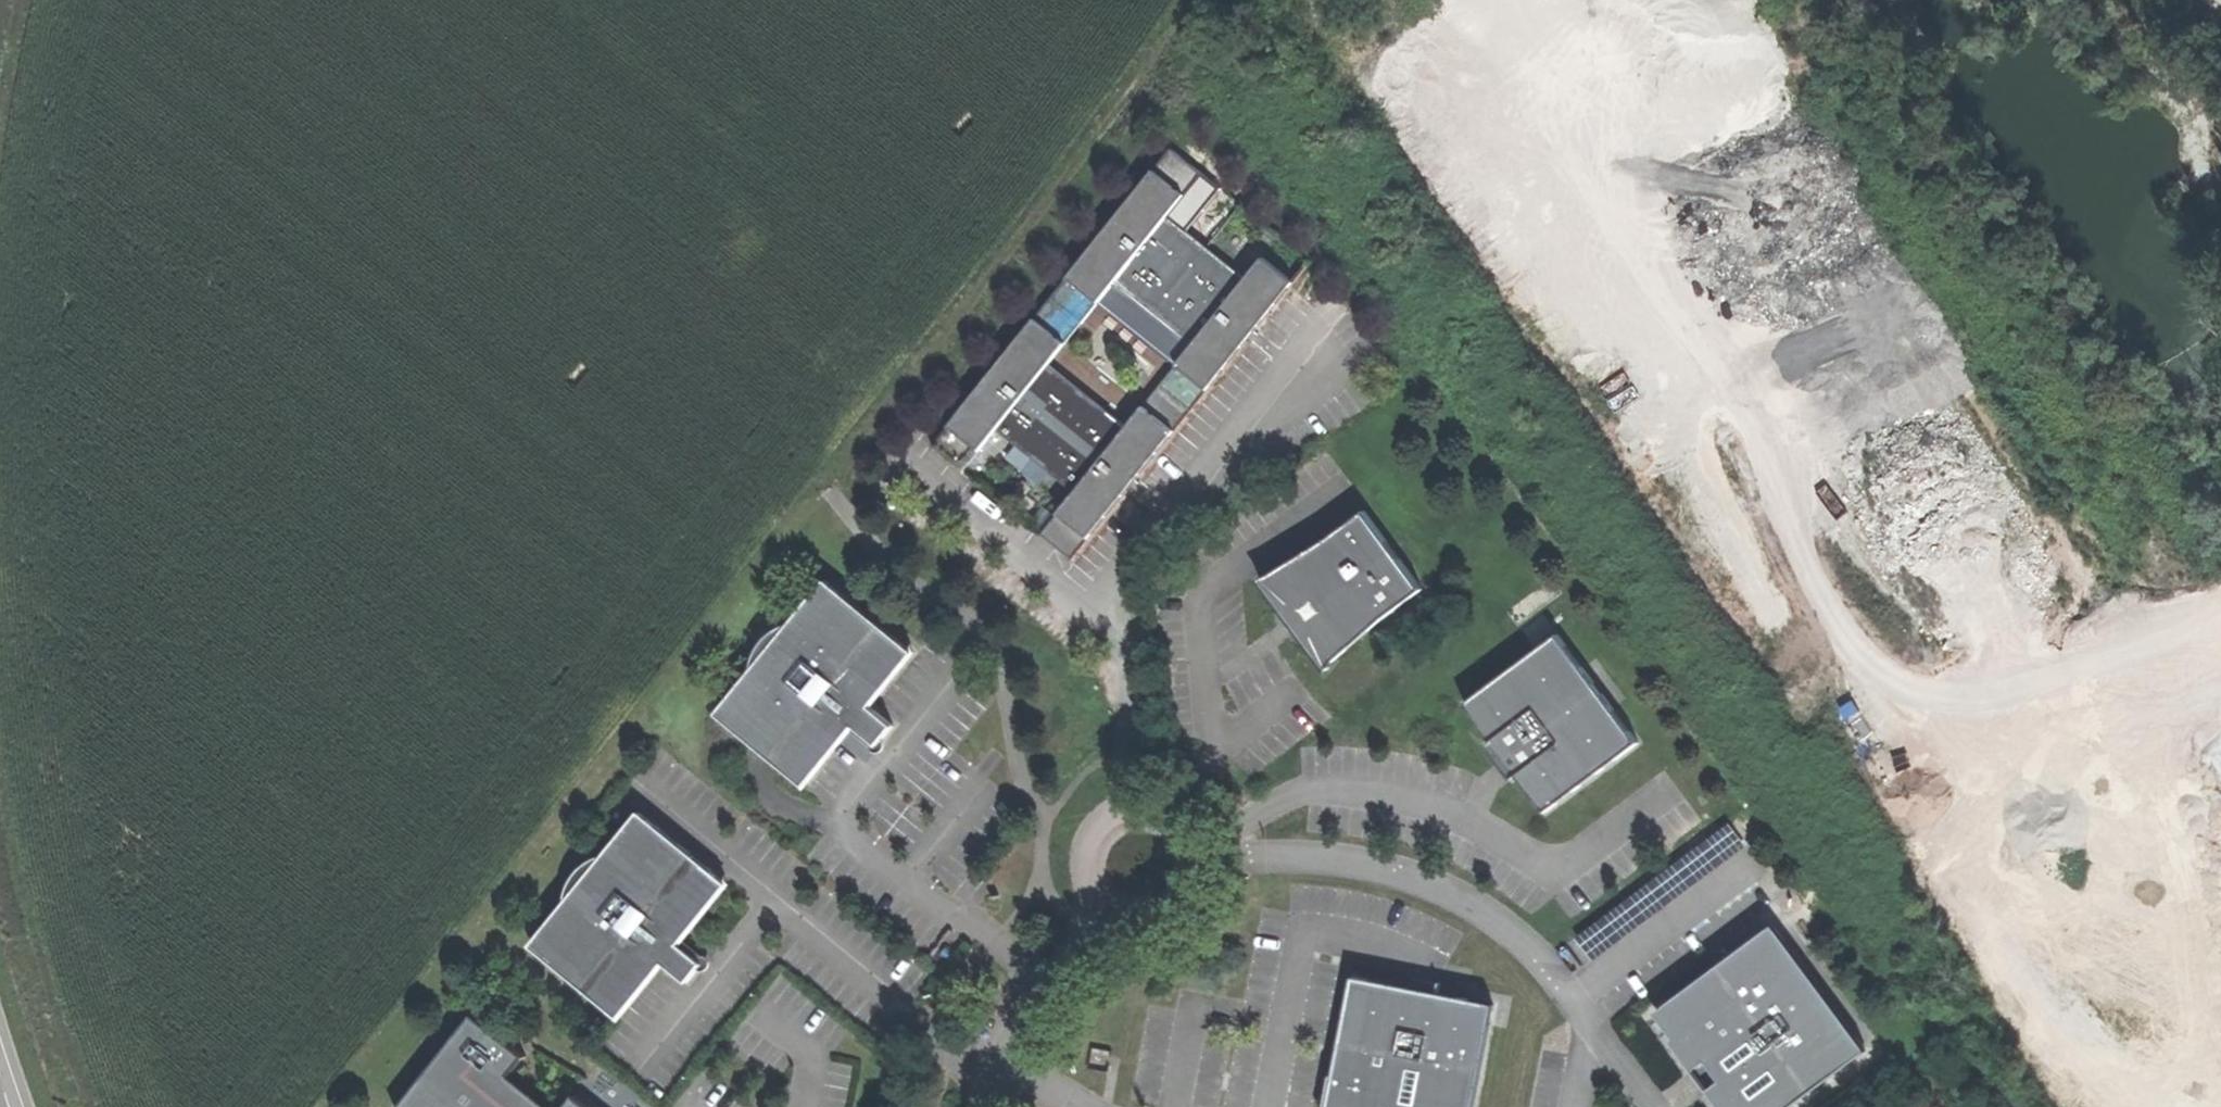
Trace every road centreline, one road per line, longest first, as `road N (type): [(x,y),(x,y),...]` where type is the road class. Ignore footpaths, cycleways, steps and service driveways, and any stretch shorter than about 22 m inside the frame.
road 1 (track): [(824,479),(1202,0)]
road 2 (unclassified): [(1097,905),(1129,921),(1165,915),(1191,889),(1197,853),(1186,826),(1154,804),(1116,806),(1086,832)]
road 3 (unclassified): [(969,1106),(1037,985),(1097,905)]

